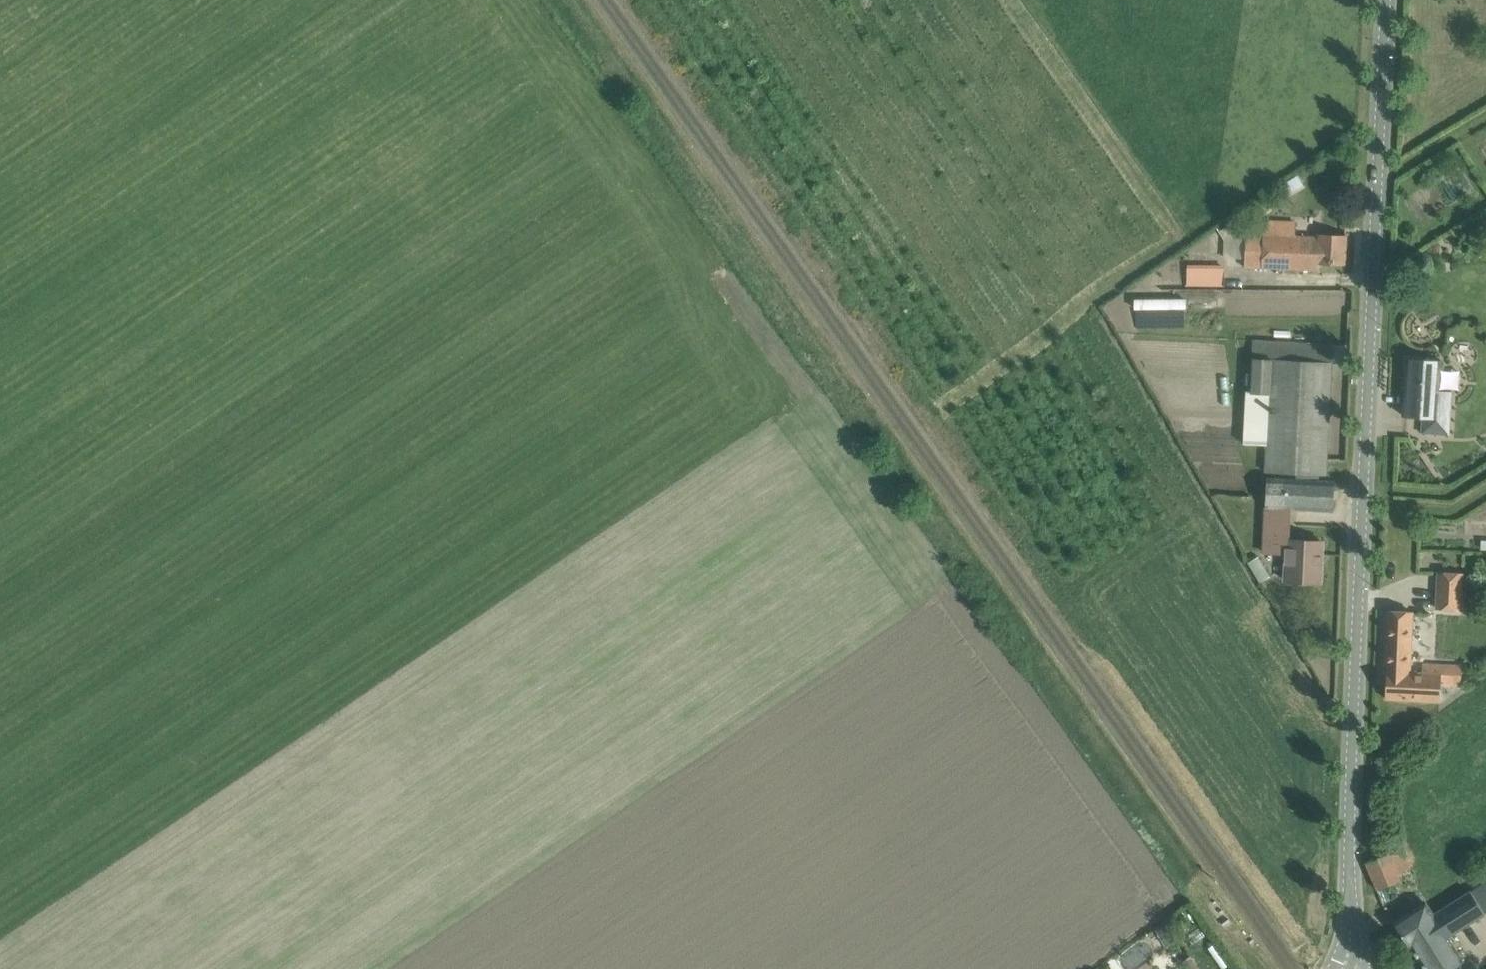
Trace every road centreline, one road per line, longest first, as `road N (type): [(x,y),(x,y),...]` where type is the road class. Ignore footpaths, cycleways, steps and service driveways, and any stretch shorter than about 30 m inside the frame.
road 1 (tertiary): [(1348,966),(1391,0)]

